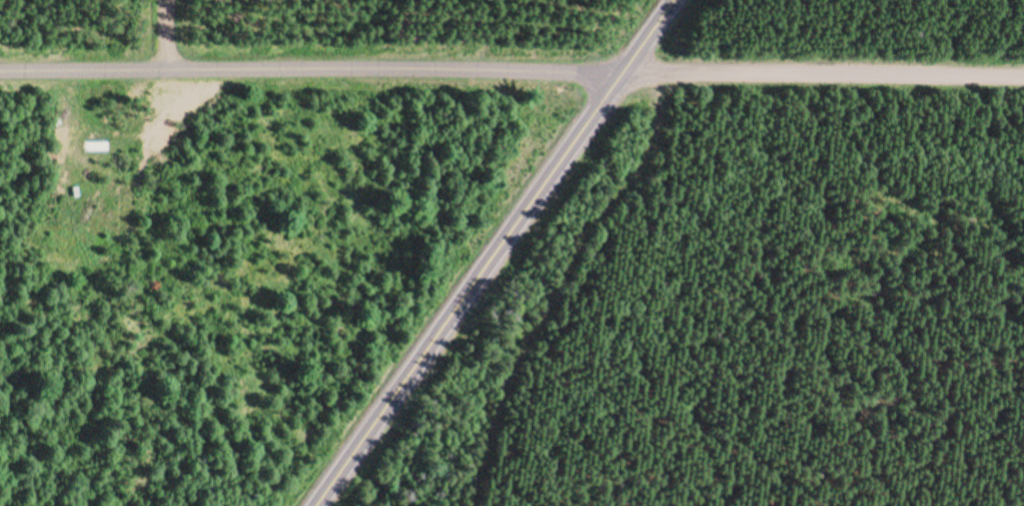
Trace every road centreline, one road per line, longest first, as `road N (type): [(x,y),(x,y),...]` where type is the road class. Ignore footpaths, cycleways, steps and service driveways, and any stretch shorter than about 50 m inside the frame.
road 1 (secondary): [(673,0),(310,505)]
road 2 (residential): [(0,74),(619,77)]
road 3 (residential): [(619,77),(1023,82)]

